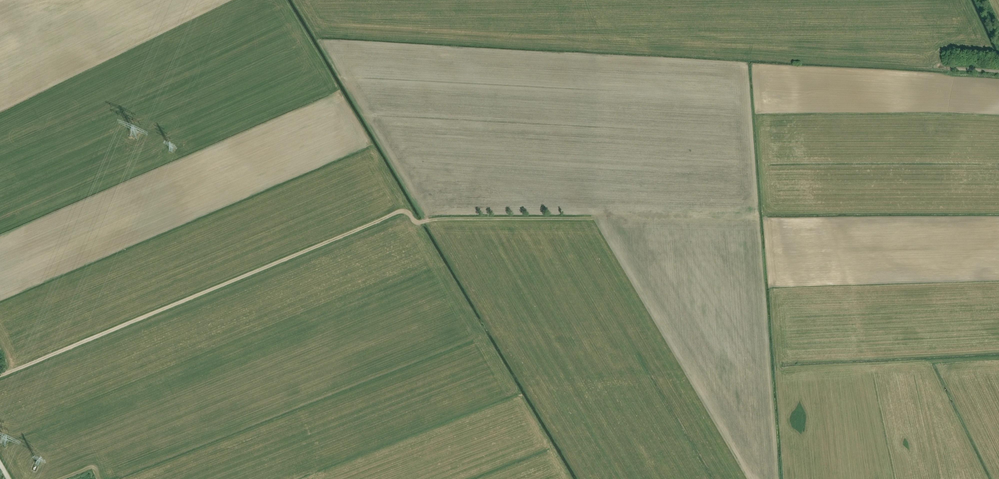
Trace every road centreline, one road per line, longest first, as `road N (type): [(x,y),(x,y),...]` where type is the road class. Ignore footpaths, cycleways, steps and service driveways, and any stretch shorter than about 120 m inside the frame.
road 1 (track): [(427,221),(400,212),(0,376)]

